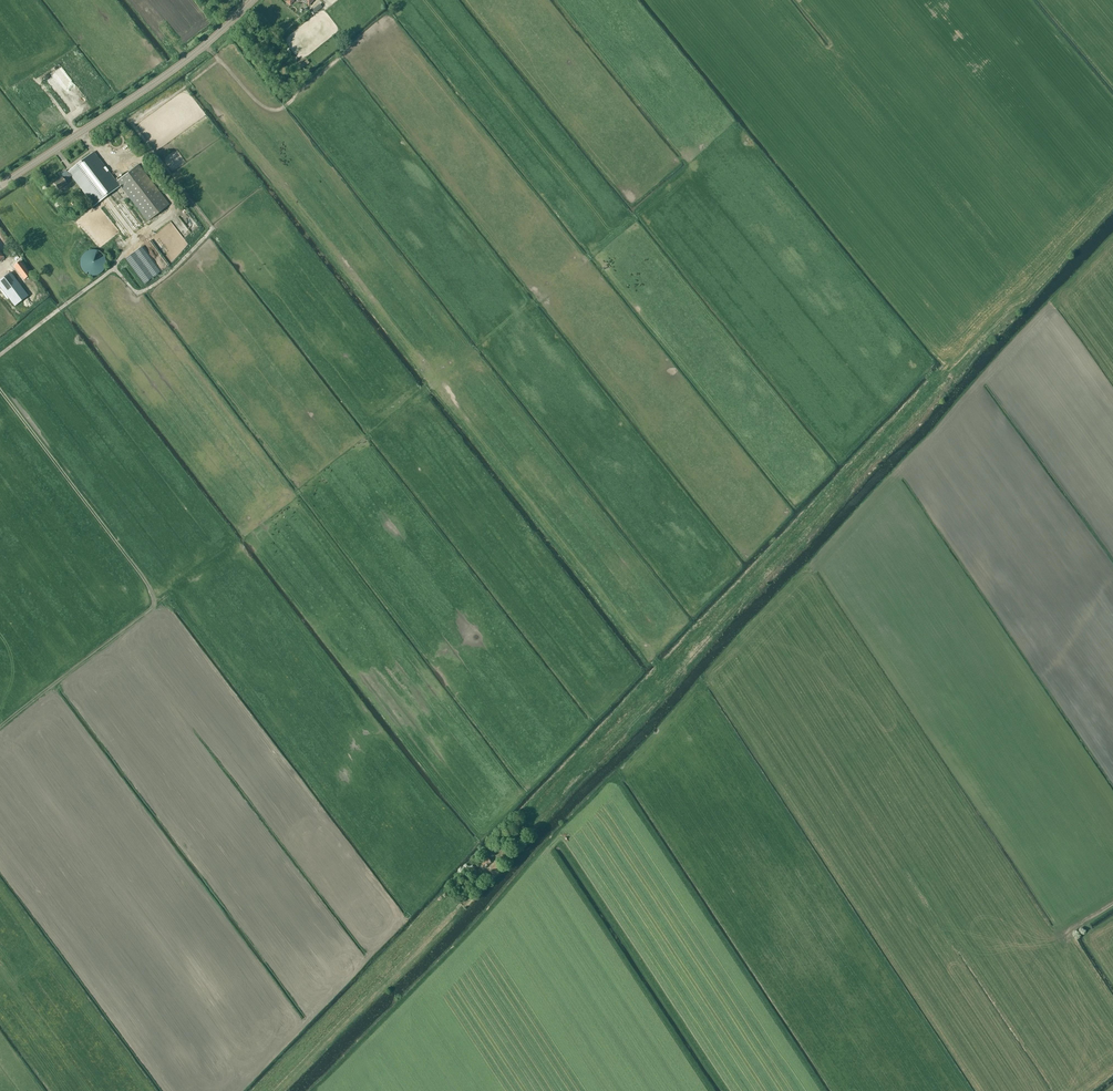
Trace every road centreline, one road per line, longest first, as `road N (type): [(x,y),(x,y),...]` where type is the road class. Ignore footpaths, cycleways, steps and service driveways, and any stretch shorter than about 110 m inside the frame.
road 1 (tertiary): [(0,185),(164,76),(253,0)]
road 2 (track): [(0,389),(147,581),(155,605),(120,632)]
road 3 (track): [(478,872),(458,906),(275,1090)]
road 4 (track): [(138,160),(151,151),(213,230),(137,294),(114,267)]
road 5 (track): [(208,42),(249,93),(278,111),(336,60)]
road 6 (track): [(123,250),(114,267),(0,355)]

